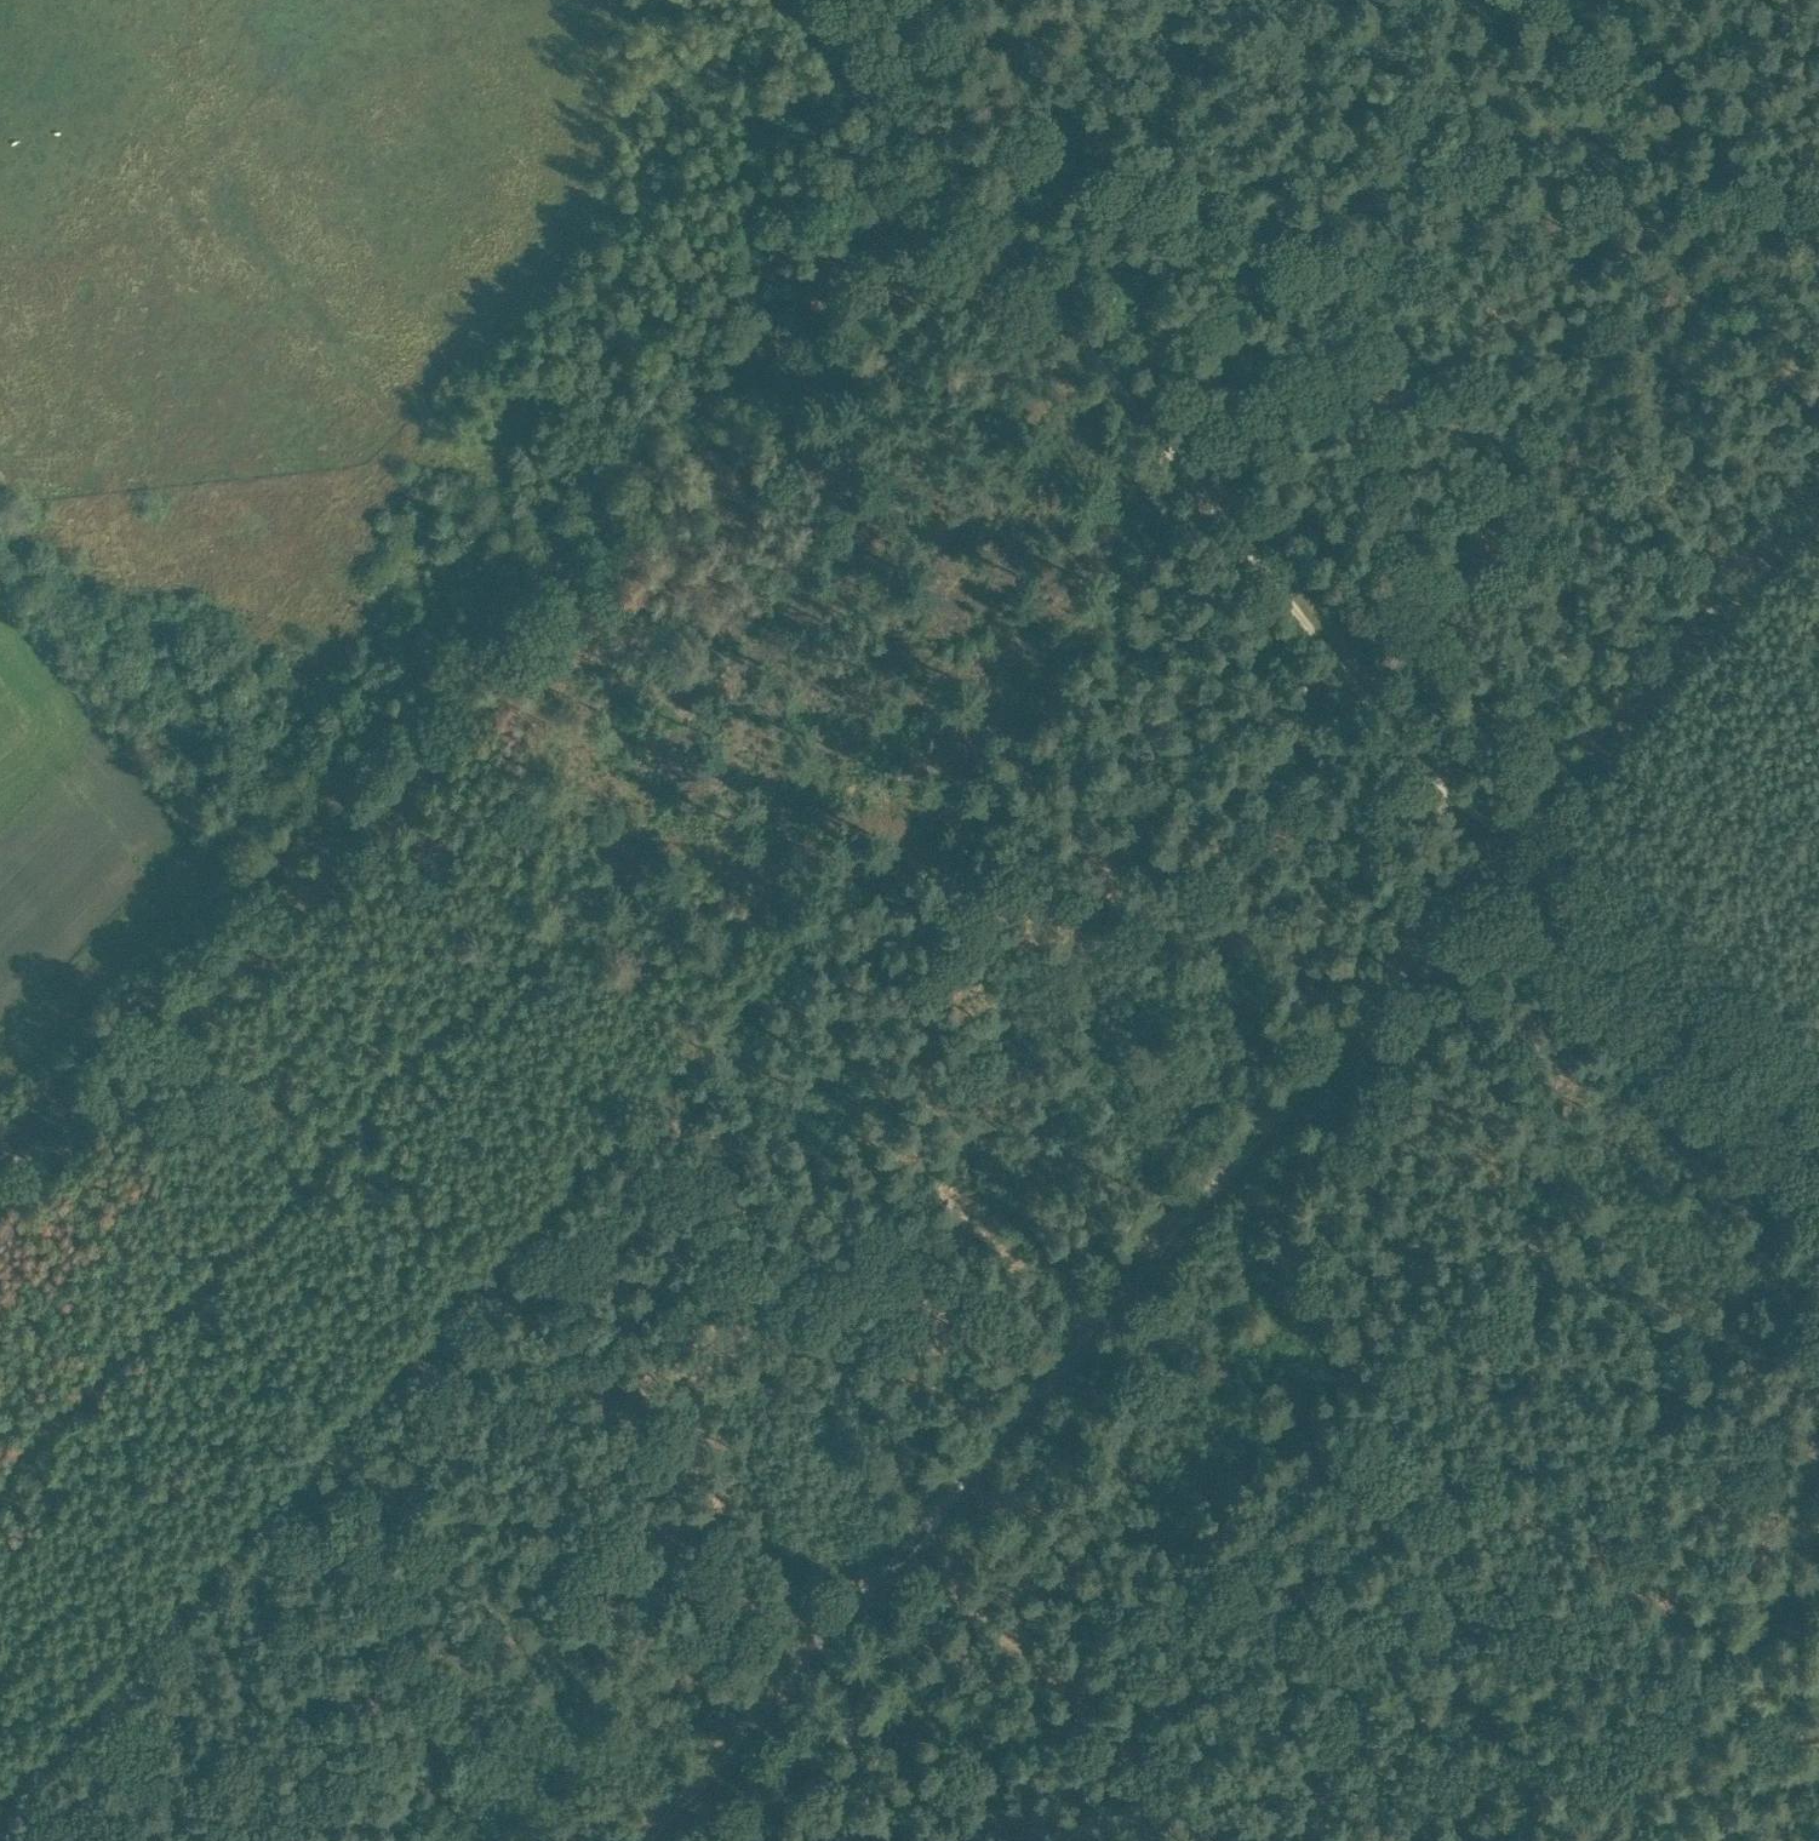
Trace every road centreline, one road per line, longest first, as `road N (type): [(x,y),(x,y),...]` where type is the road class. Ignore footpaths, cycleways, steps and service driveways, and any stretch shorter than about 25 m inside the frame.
road 1 (track): [(0,1159),(959,162)]
road 2 (track): [(652,1840),(1202,1215),(1506,850)]
road 3 (track): [(1506,850),(828,0)]
road 4 (track): [(1818,489),(1506,850)]
road 5 (track): [(1818,1117),(1554,870),(1506,850)]

